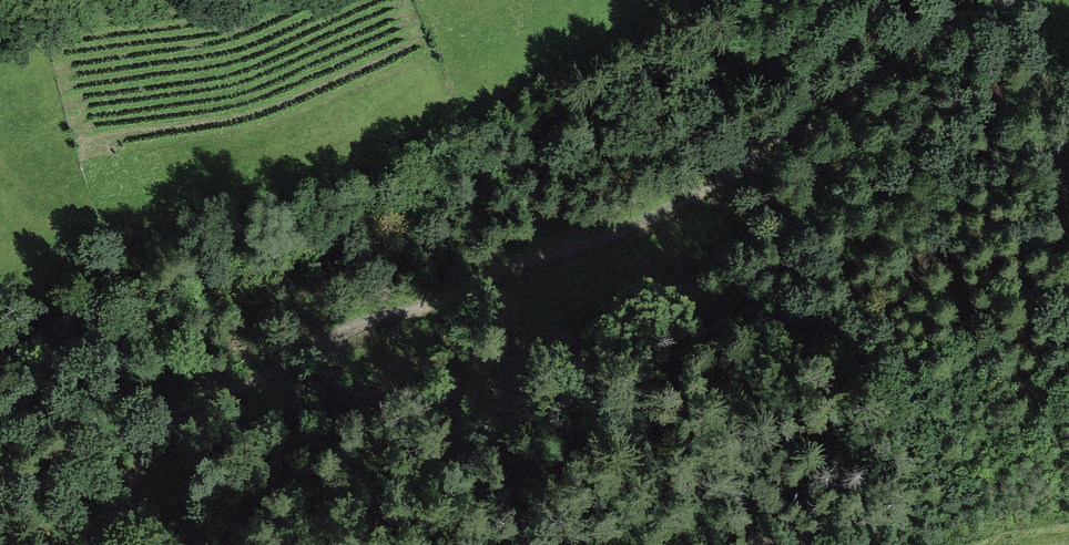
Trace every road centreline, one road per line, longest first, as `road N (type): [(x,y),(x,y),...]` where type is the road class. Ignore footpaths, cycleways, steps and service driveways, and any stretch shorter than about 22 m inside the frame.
road 1 (track): [(1009,0),(829,123),(741,170),(612,230),(349,327),(217,402),(140,465),(102,544)]
road 2 (track): [(688,0),(447,116),(247,182),(92,177)]

